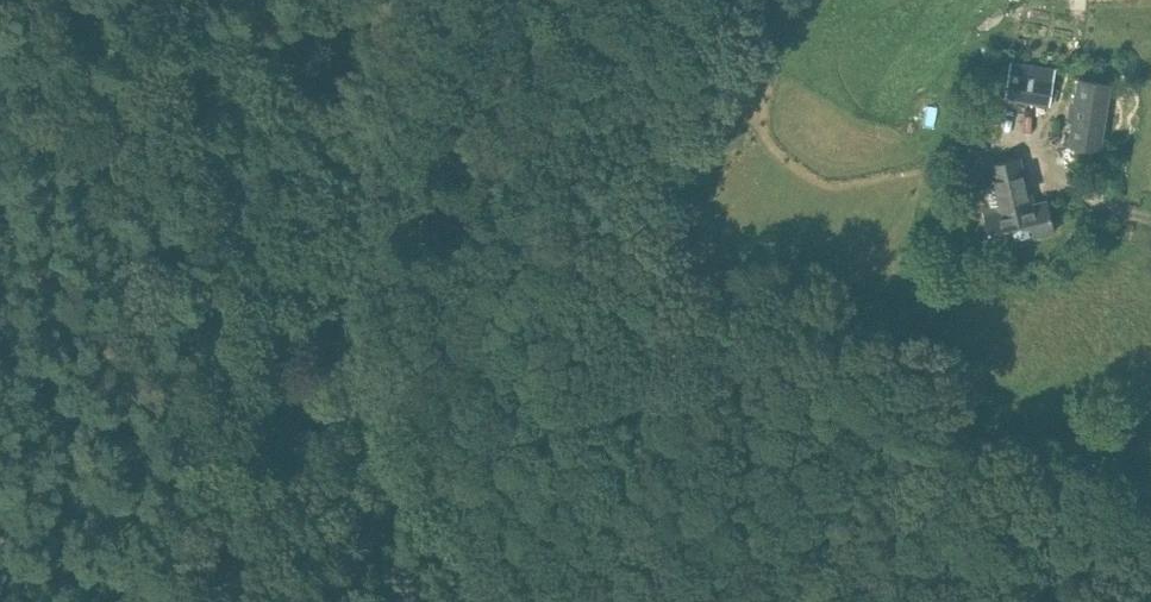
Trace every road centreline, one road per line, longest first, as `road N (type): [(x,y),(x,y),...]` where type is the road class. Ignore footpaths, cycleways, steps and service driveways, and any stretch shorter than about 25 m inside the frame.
road 1 (unclassified): [(1112,601),(1150,472)]

